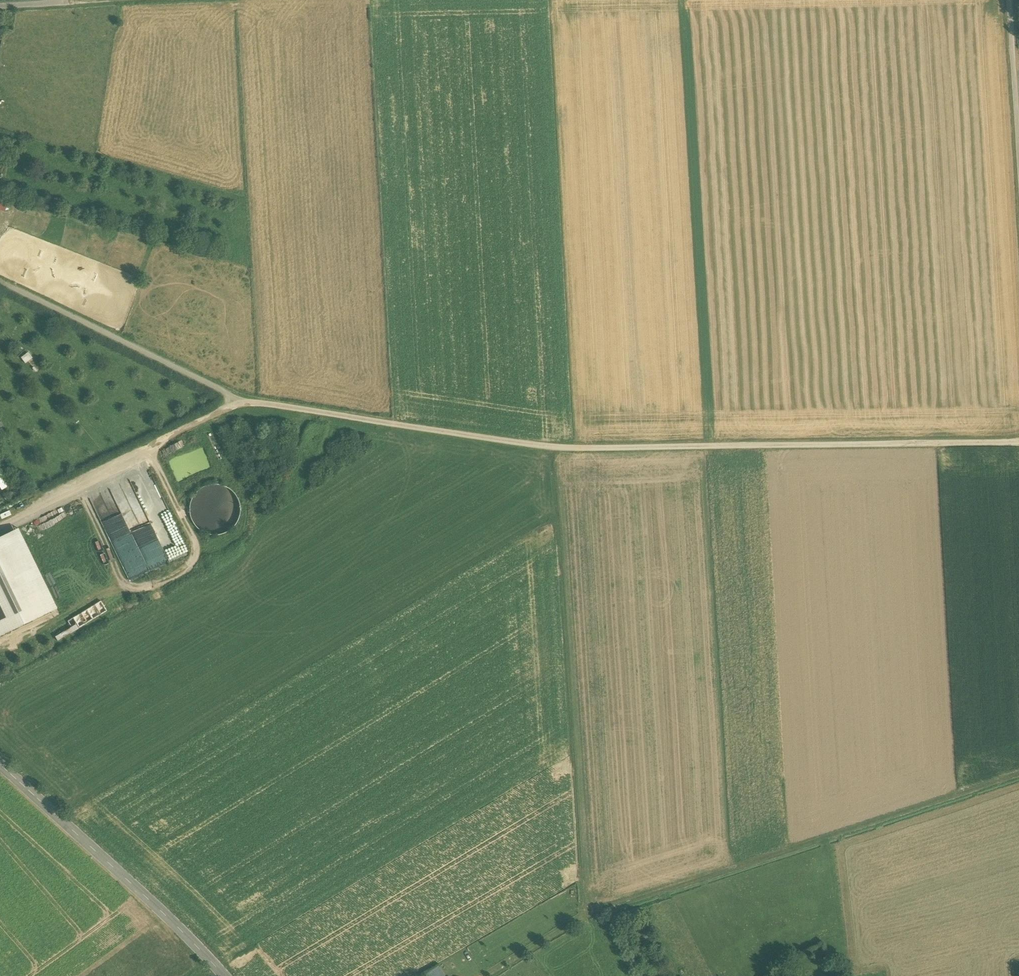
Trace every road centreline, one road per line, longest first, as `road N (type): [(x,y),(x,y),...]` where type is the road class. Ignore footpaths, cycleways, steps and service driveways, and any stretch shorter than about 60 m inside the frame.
road 1 (track): [(1018,443),(553,447),(244,406)]
road 2 (track): [(0,282),(244,406),(0,524)]
road 3 (track): [(584,917),(553,447)]
road 4 (track): [(584,917),(1018,775)]
road 5 (secondary): [(224,975),(0,764)]
road 6 (track): [(1009,0),(1018,170)]
road 7 (track): [(153,0),(0,7)]

